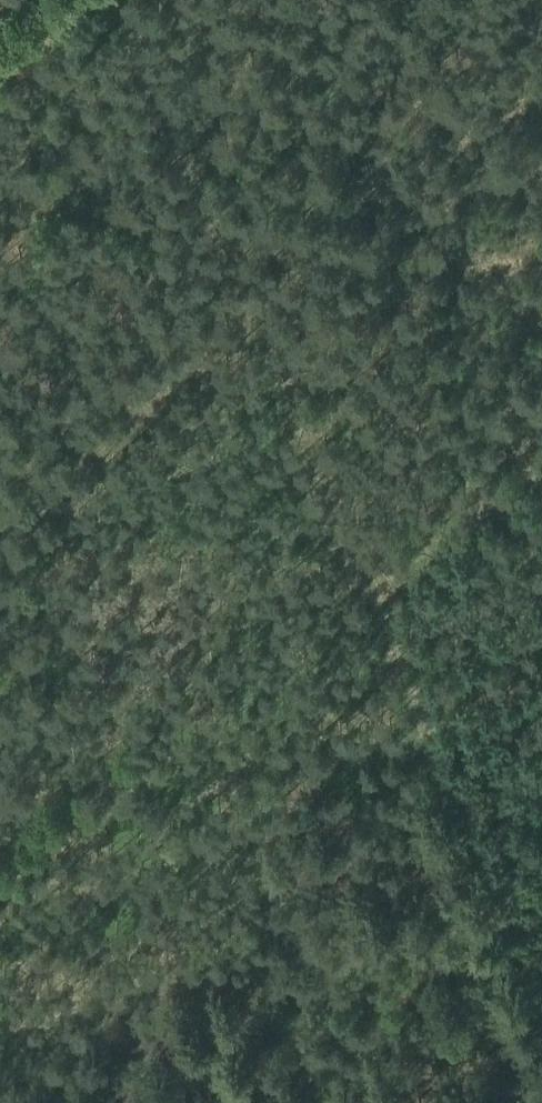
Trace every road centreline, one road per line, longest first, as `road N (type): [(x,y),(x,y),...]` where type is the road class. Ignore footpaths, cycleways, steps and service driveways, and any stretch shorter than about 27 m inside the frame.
road 1 (track): [(106,0),(541,917)]
road 2 (track): [(0,1049),(160,977),(374,976),(461,955),(541,916)]

